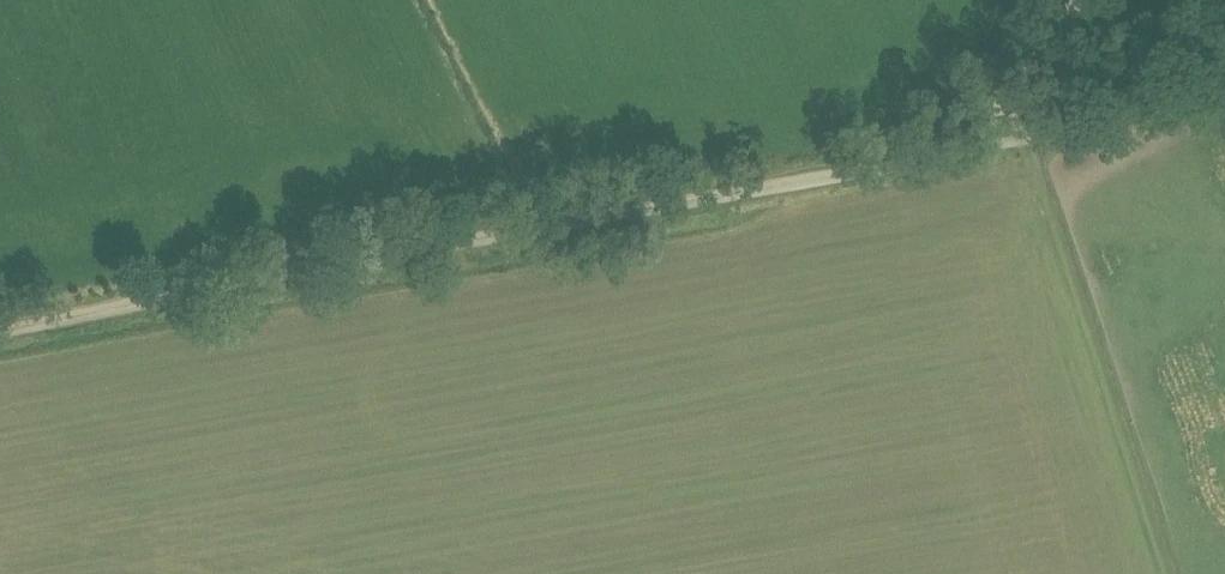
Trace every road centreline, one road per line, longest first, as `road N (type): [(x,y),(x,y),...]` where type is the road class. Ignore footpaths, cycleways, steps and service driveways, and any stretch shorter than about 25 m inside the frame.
road 1 (track): [(0,327),(970,149)]
road 2 (track): [(970,149),(1224,100)]
road 3 (track): [(970,149),(1077,0)]

